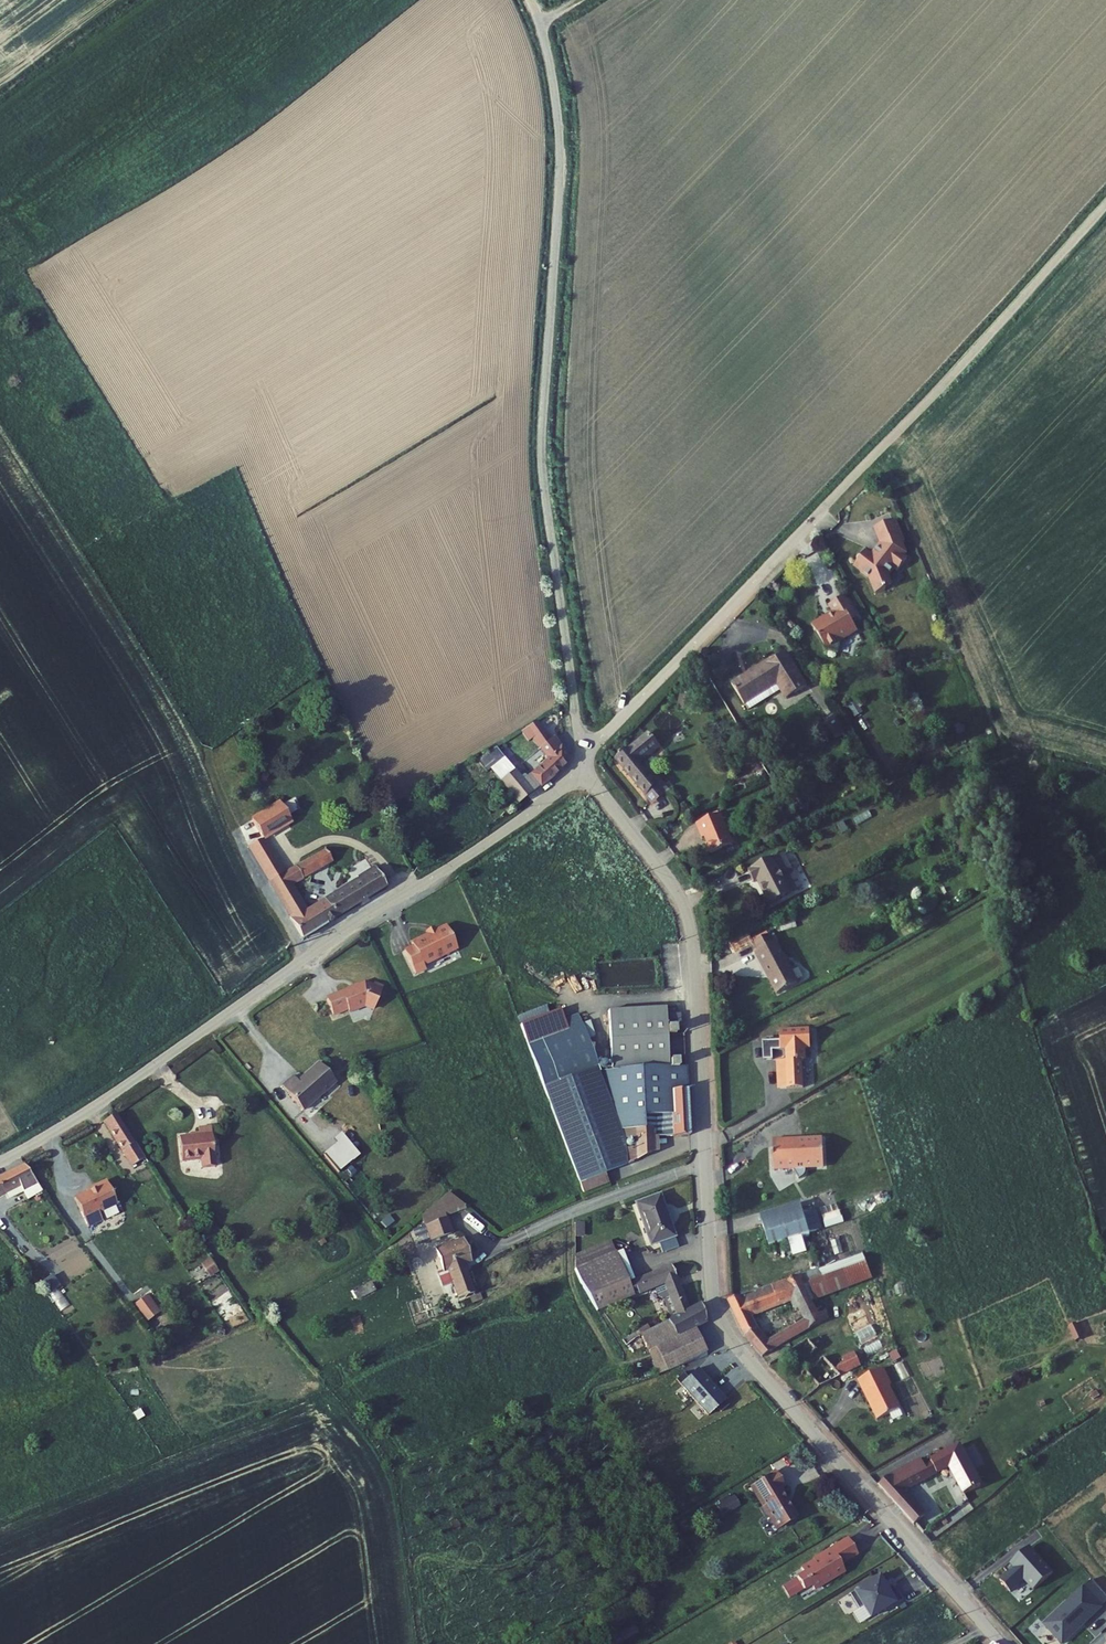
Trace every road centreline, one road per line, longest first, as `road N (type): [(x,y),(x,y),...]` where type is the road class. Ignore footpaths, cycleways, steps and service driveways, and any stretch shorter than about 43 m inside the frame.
road 1 (residential): [(587,766),(682,898),(692,925),(719,1311),(742,1349),(1001,1643)]
road 2 (unclassified): [(582,750),(542,455),(559,124),(530,0)]
road 3 (unclassified): [(0,1161),(486,843),(587,766)]
road 4 (track): [(1105,205),(818,514)]
road 5 (residential): [(818,514),(582,750)]
road 6 (track): [(123,0),(0,85)]

